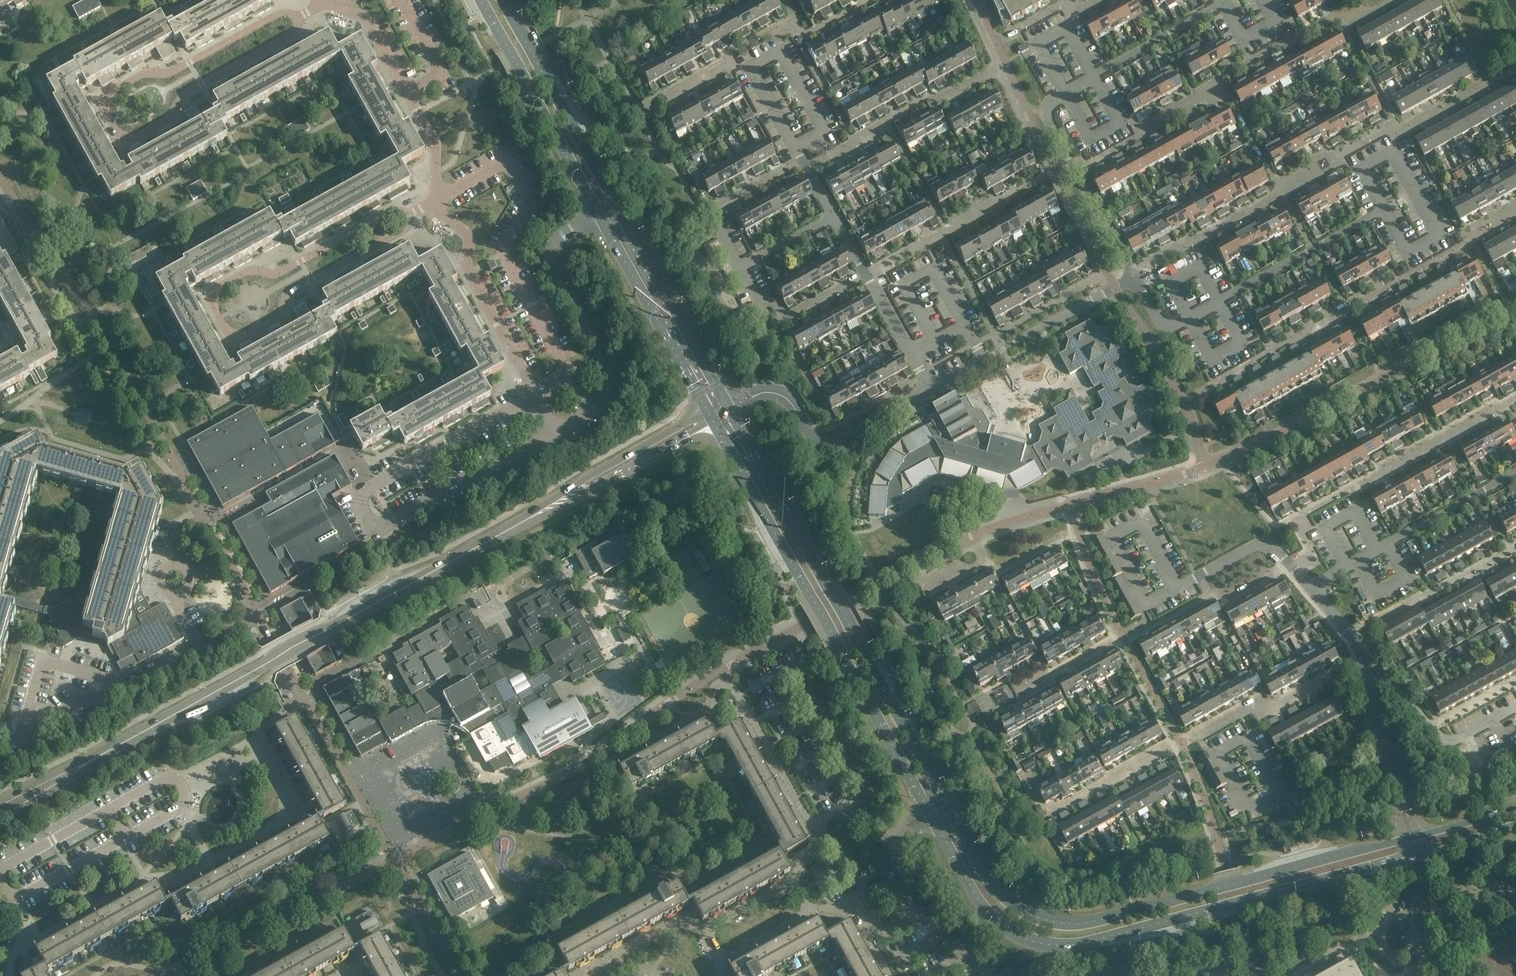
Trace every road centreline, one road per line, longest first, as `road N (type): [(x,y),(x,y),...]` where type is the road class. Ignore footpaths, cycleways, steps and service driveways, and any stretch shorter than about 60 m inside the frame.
road 1 (secondary): [(123,744),(712,418)]
road 2 (secondary): [(929,817),(994,924),(1047,950),(1117,939),(1419,859)]
road 3 (secondary): [(1413,839),(1077,921),(1049,918),(1010,898),(950,803)]
road 4 (residential): [(299,24),(185,94),(169,119),(134,136),(116,130),(105,110),(111,92),(147,73),(190,63),(279,13),(297,19)]
road 5 (secondary): [(712,418),(929,817)]
road 6 (secondary): [(950,803),(729,409)]
road 7 (residential): [(1133,275),(1049,109),(1223,3)]
road 8 (residential): [(1383,209),(1178,324),(1157,317),(1133,275)]
road 9 (residential): [(554,431),(604,403),(613,388),(614,366),(556,259),(563,242),(598,219)]
road 10 (residential): [(214,296),(226,327),(245,335),(279,316),(288,294),(400,232),(406,216)]
road 11 (residential): [(371,485),(358,506),(364,517),(385,524),(554,431)]
road 12 (tertiary): [(478,0),(598,219)]
road 13 (residential): [(729,409),(764,393),(780,395),(810,434),(830,442),(930,390)]
road 14 (tertiary): [(621,207),(506,0)]
road 15 (residential): [(1310,588),(1515,472)]
road 16 (residential): [(930,390),(1133,275)]
road 17 (tertiary): [(598,219),(712,418)]
road 18 (tertiary): [(729,409),(621,207)]
road 19 (residential): [(535,395),(469,271),(465,232),(443,215),(439,197)]
road 20 (residential): [(214,296),(250,270),(275,275),(391,211),(406,216)]
road 21 (residential): [(930,390),(834,215)]
road 22 (residential): [(371,485),(535,395)]
road 23 (residential): [(19,740),(42,662),(107,679),(117,693)]
road 24 (residential): [(125,838),(178,810),(180,785),(159,782),(109,810)]
road 25 (residential): [(1176,589),(1263,543),(1310,588)]
road 26 (residential): [(117,693),(200,647),(173,596)]
road 27 (residential): [(750,716),(823,844)]
road 28 (secondary): [(0,821),(123,744)]
road 29 (secondary): [(123,744),(0,805)]
road 30 (residential): [(587,975),(671,925),(706,932)]
road 31 (residential): [(12,900),(125,838)]
road 32 (residential): [(109,810),(0,871)]
road 33 (residential): [(408,90),(360,14),(332,1)]

